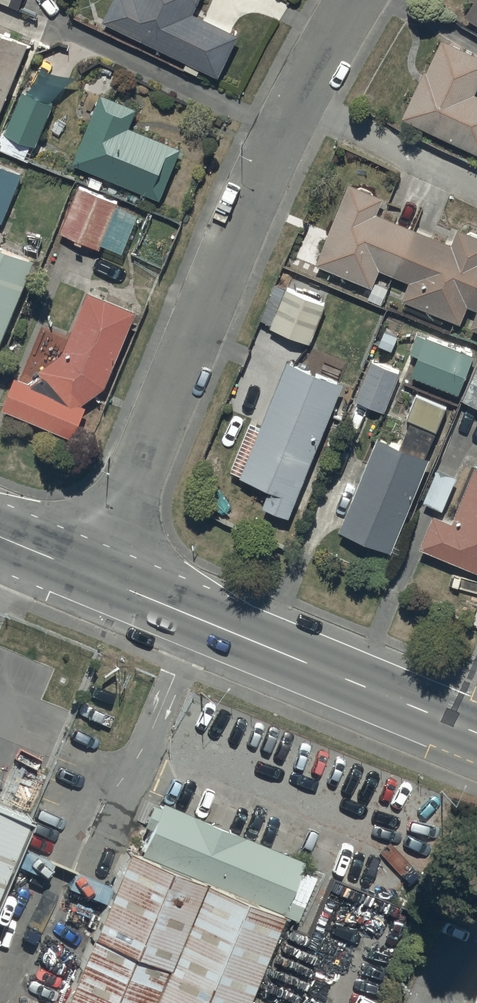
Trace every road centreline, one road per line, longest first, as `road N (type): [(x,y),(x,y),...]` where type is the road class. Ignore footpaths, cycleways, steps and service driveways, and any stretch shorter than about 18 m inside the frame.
road 1 (residential): [(95,577),(275,142),(359,0)]
road 2 (secondary): [(95,577),(476,733)]

